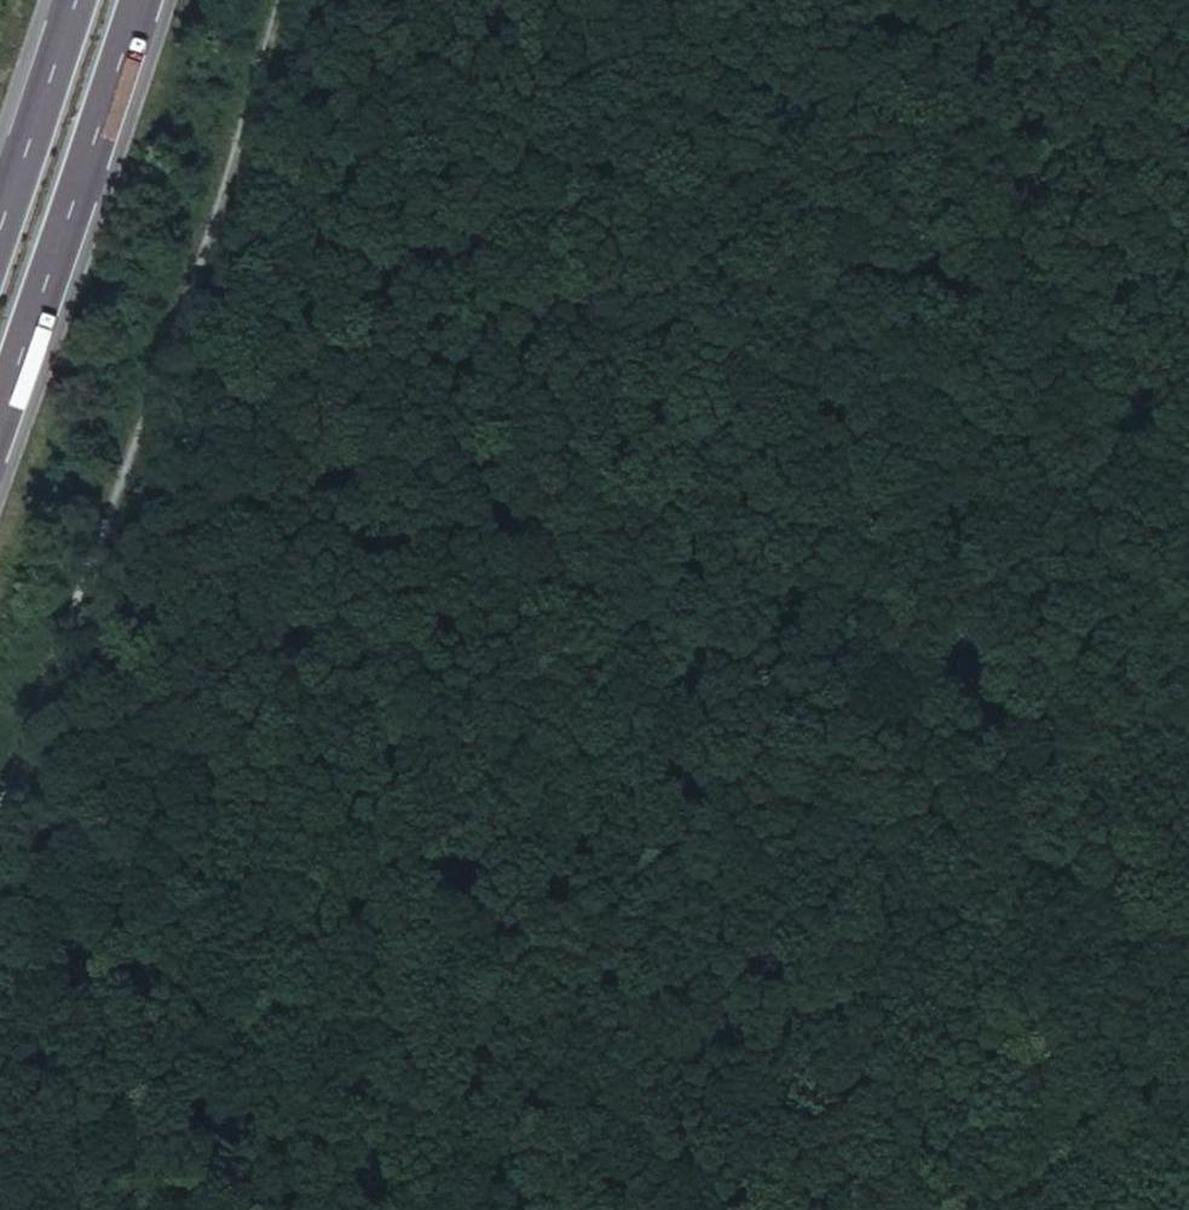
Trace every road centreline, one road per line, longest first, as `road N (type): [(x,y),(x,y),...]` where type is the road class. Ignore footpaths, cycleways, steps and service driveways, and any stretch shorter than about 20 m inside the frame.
road 1 (track): [(0,823),(241,141),(281,0)]
road 2 (trunk): [(0,412),(137,0)]
road 3 (trunk): [(73,0),(0,228)]

